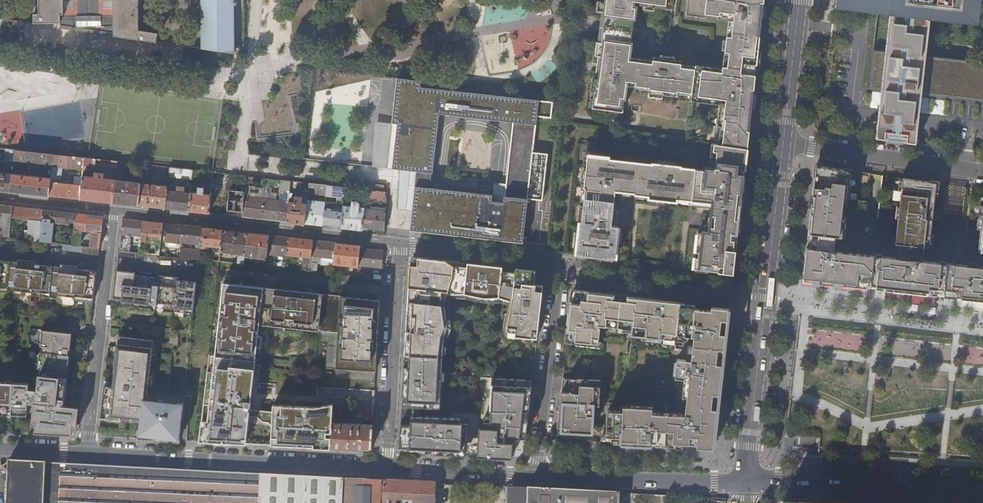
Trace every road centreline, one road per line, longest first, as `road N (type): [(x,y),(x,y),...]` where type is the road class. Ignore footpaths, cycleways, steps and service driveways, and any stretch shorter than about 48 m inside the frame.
road 1 (residential): [(537,473),(560,262),(400,242)]
road 2 (tertiary): [(785,141),(747,479)]
road 3 (residential): [(84,452),(391,465)]
road 4 (residential): [(111,210),(400,242)]
road 5 (residential): [(111,210),(84,452)]
road 6 (residential): [(747,479),(982,495)]
road 7 (residential): [(400,242),(391,465)]
road 8 (residential): [(537,473),(747,479)]
road 9 (residential): [(785,141),(982,169)]
road 10 (residential): [(391,465),(537,473)]
road 11 (tertiary): [(798,0),(785,141)]

